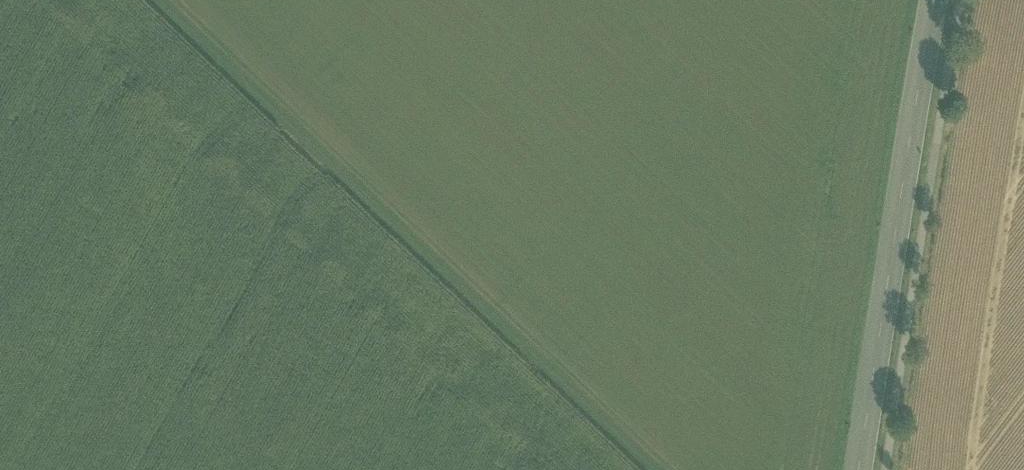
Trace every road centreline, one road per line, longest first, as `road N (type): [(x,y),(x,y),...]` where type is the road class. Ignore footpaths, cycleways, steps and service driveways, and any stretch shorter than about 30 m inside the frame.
road 1 (primary): [(858,469),(934,0)]

